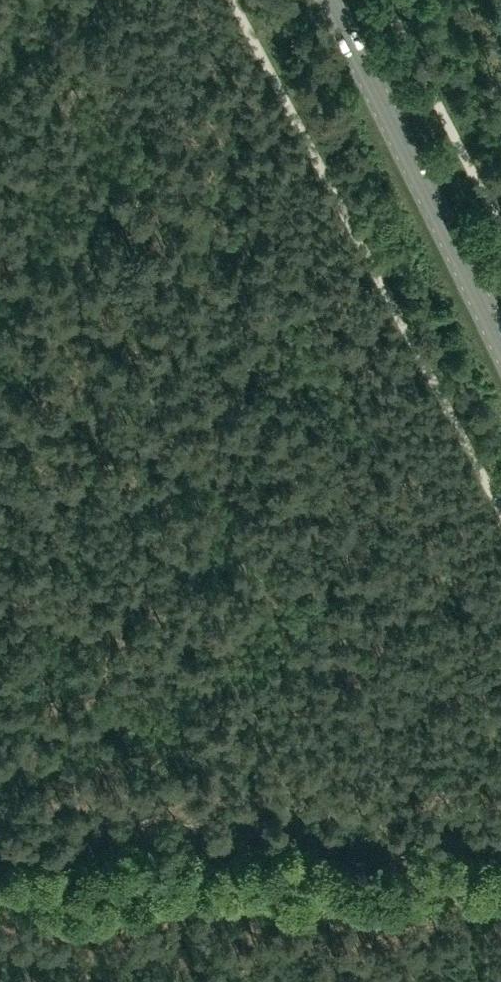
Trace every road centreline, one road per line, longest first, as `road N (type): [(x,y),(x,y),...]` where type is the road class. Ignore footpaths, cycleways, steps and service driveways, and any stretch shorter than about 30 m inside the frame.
road 1 (secondary): [(500,346),(325,0)]

